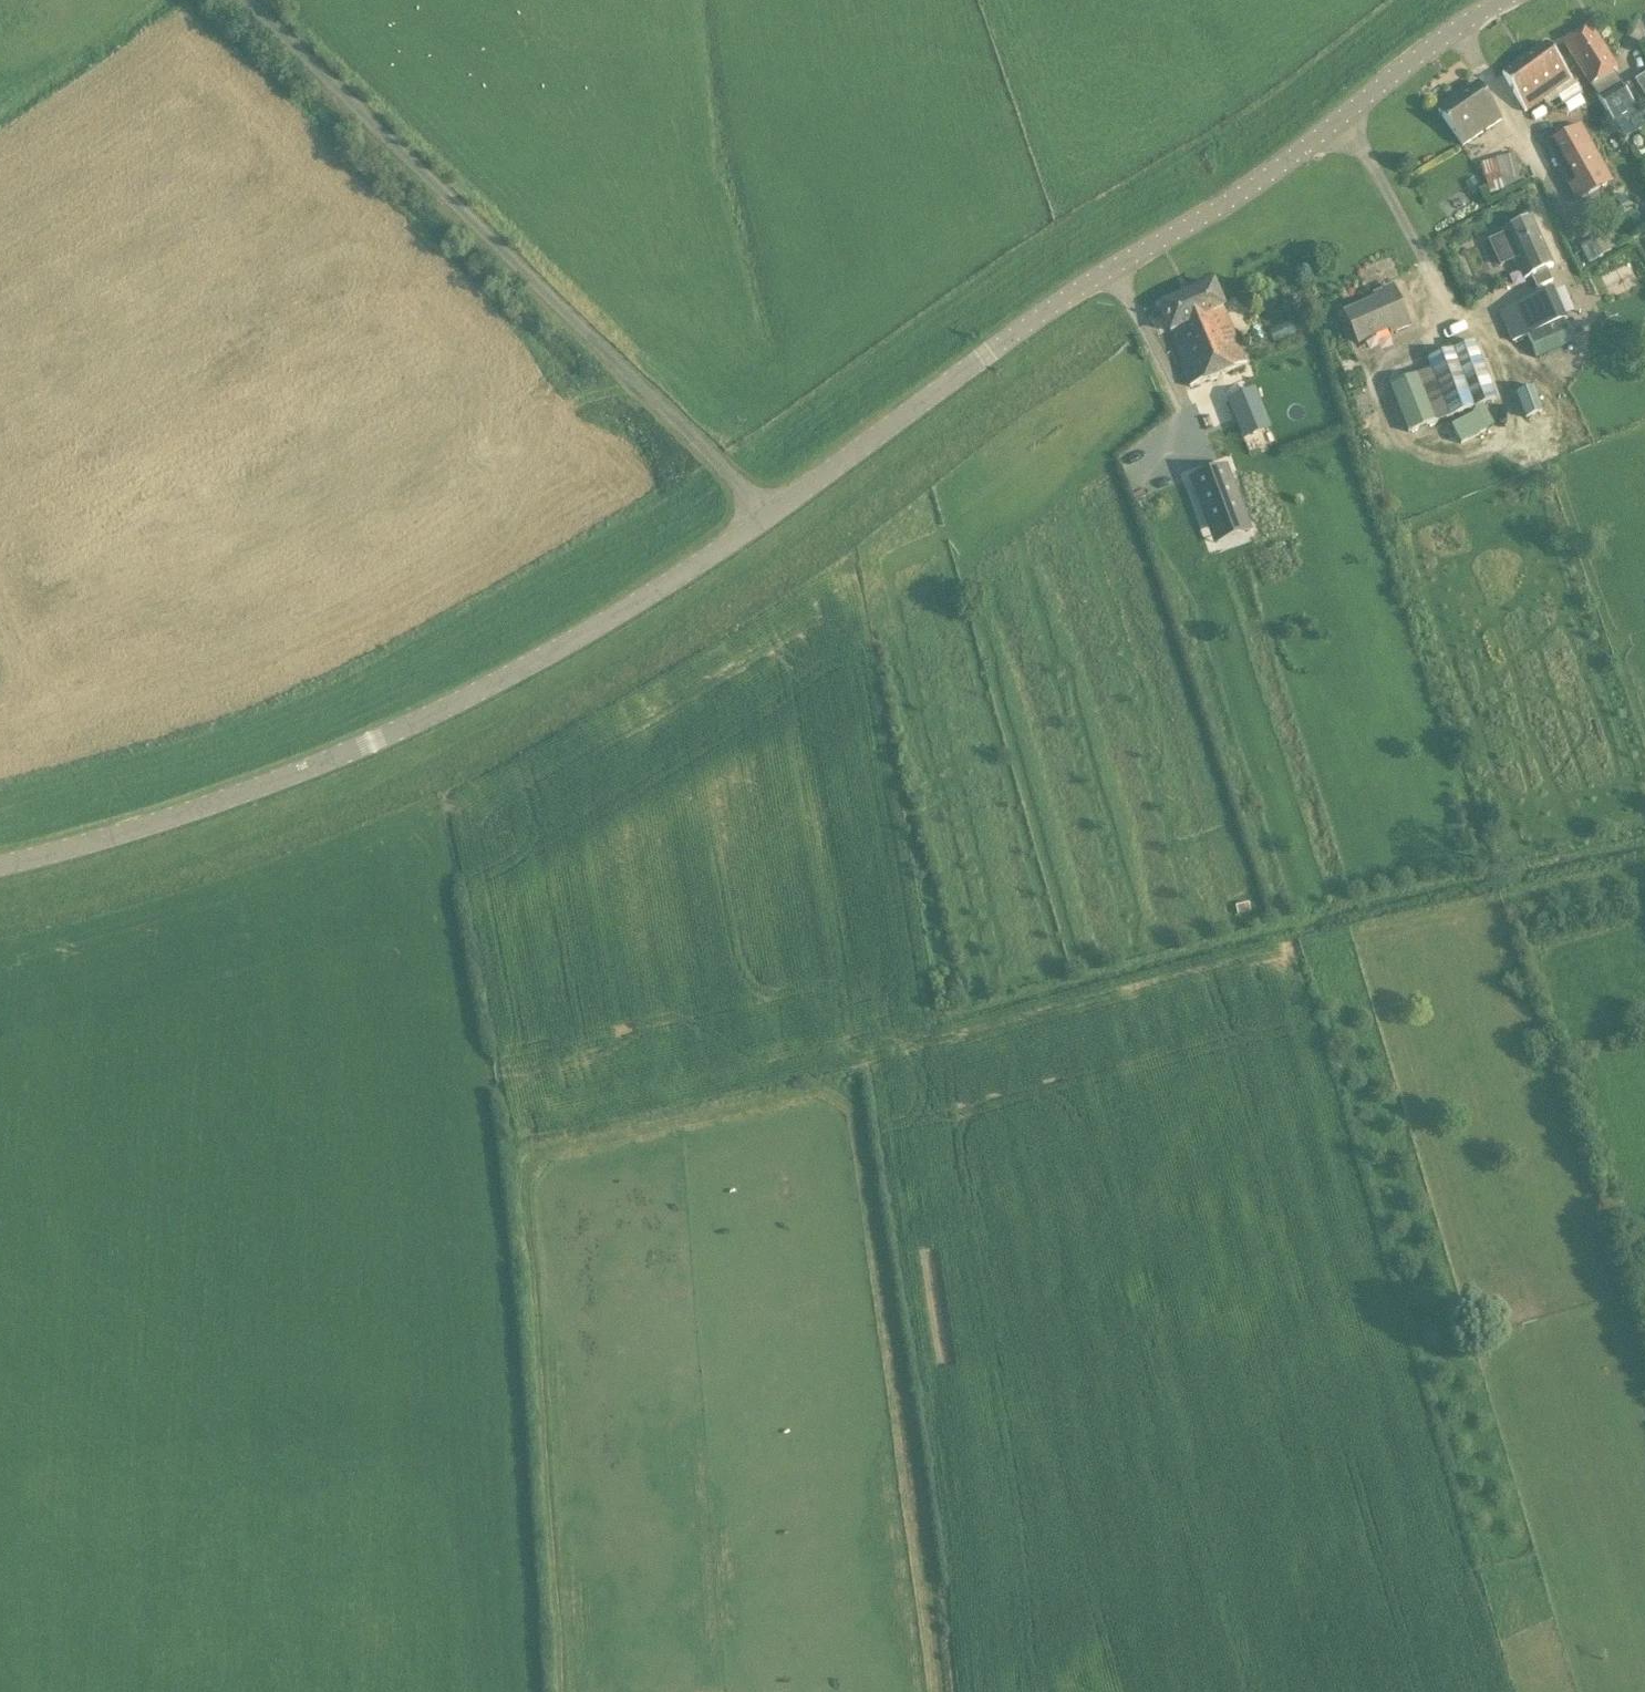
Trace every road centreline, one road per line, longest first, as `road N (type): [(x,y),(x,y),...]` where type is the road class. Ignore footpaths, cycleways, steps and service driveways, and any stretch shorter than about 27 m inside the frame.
road 1 (unclassified): [(1512,0),(1248,173),(733,538),(432,720),(225,798),(0,863)]

